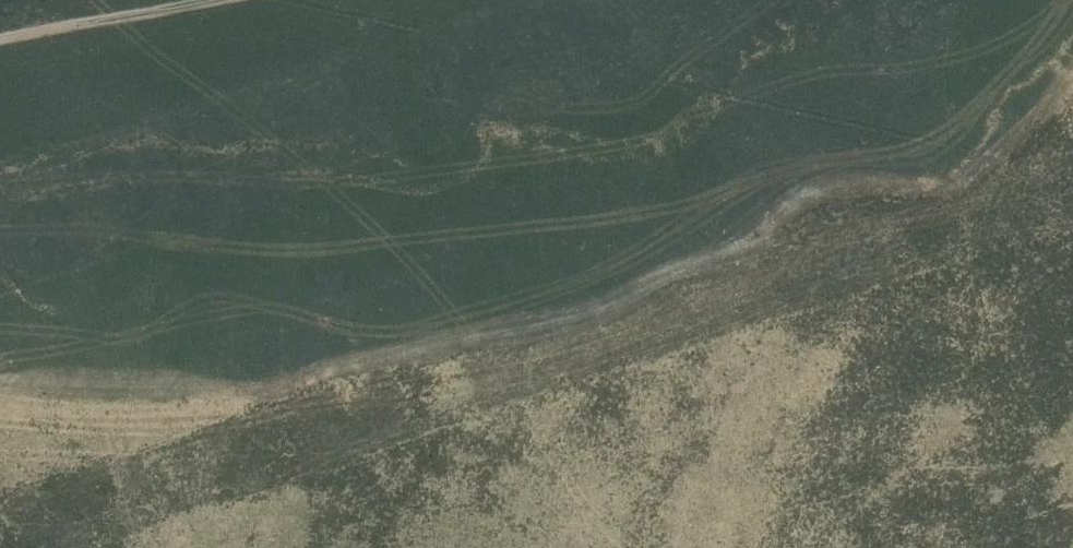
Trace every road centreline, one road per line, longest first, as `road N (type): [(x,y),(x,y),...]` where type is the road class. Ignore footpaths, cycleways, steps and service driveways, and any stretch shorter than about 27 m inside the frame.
road 1 (track): [(217,0),(0,39)]

